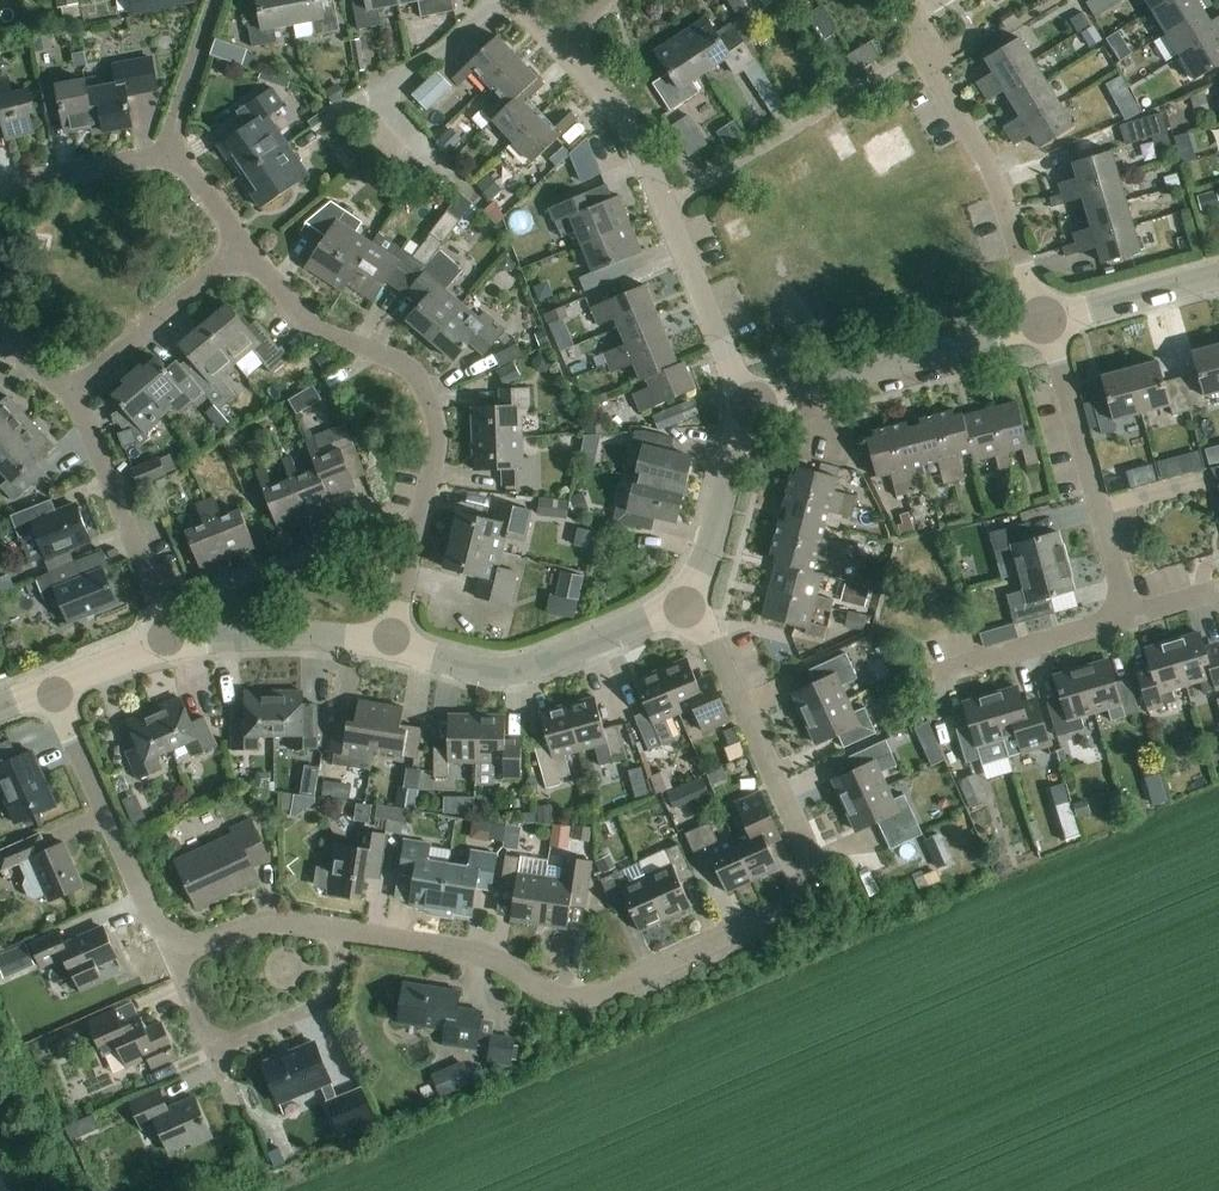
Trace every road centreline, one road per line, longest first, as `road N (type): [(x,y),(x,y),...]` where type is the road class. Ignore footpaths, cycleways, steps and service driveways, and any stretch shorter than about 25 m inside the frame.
road 1 (residential): [(341,932),(480,956),(554,997),(585,999),(797,898),(808,874),(802,840),(713,638),(690,602)]
road 2 (residential): [(388,647),(440,445),(426,387),(405,367),(308,325),(245,248)]
road 3 (unclassified): [(388,647),(475,669),(533,669),(690,602)]
road 4 (residential): [(1044,322),(1129,616)]
road 5 (residential): [(665,205),(910,57),(929,54)]
road 6 (unclassified): [(758,413),(791,391),(1044,322)]
road 7 (residential): [(1044,322),(996,180),(931,75),(929,54)]
road 8 (residential): [(173,953),(51,691)]
road 9 (residential): [(168,643),(75,392)]
road 10 (residential): [(455,180),(378,95),(496,0)]
road 11 (residential): [(758,413),(730,367),(665,205)]
road 12 (residential): [(75,392),(245,248)]
road 13 (unclassified): [(168,643),(306,637),(388,647)]
road 14 (residential): [(933,674),(1129,616)]
road 15 (unclassified): [(690,602),(703,587),(742,438),(758,413)]
road 16 (residential): [(214,1051),(324,1005),(335,988),(341,932)]
road 17 (residential): [(665,205),(613,102),(563,43)]
road 18 (unclassified): [(1044,322),(1218,276)]
road 19 (residential): [(0,188),(176,156)]
road 20 (residential): [(173,953),(260,924),(341,932)]
road 21 (residential): [(176,156),(174,130),(220,0)]
road 22 (unclassified): [(51,691),(168,643)]

